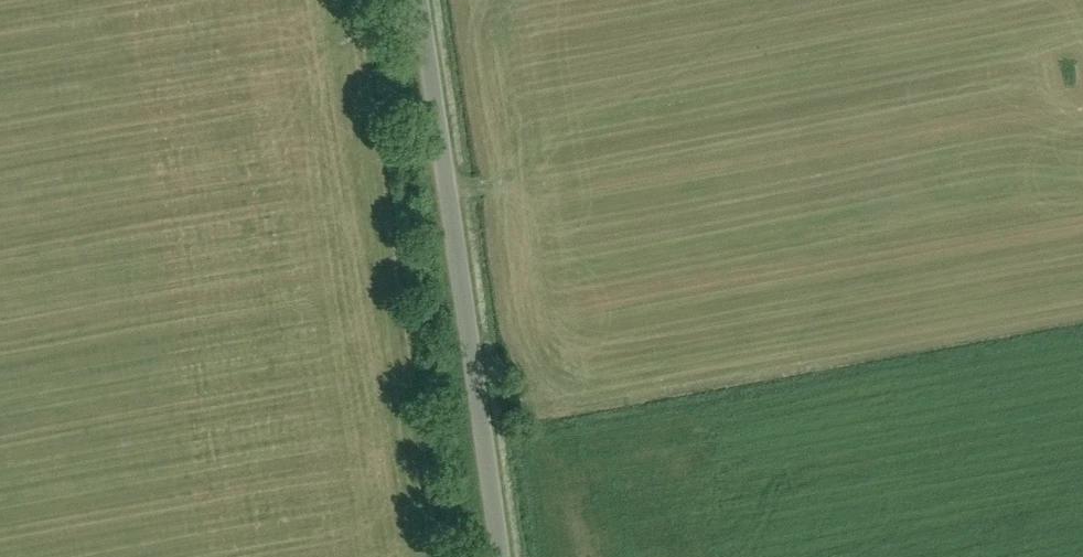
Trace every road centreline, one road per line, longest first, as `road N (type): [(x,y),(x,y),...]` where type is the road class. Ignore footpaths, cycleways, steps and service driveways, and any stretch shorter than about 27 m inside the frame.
road 1 (unclassified): [(501,556),(418,0)]

